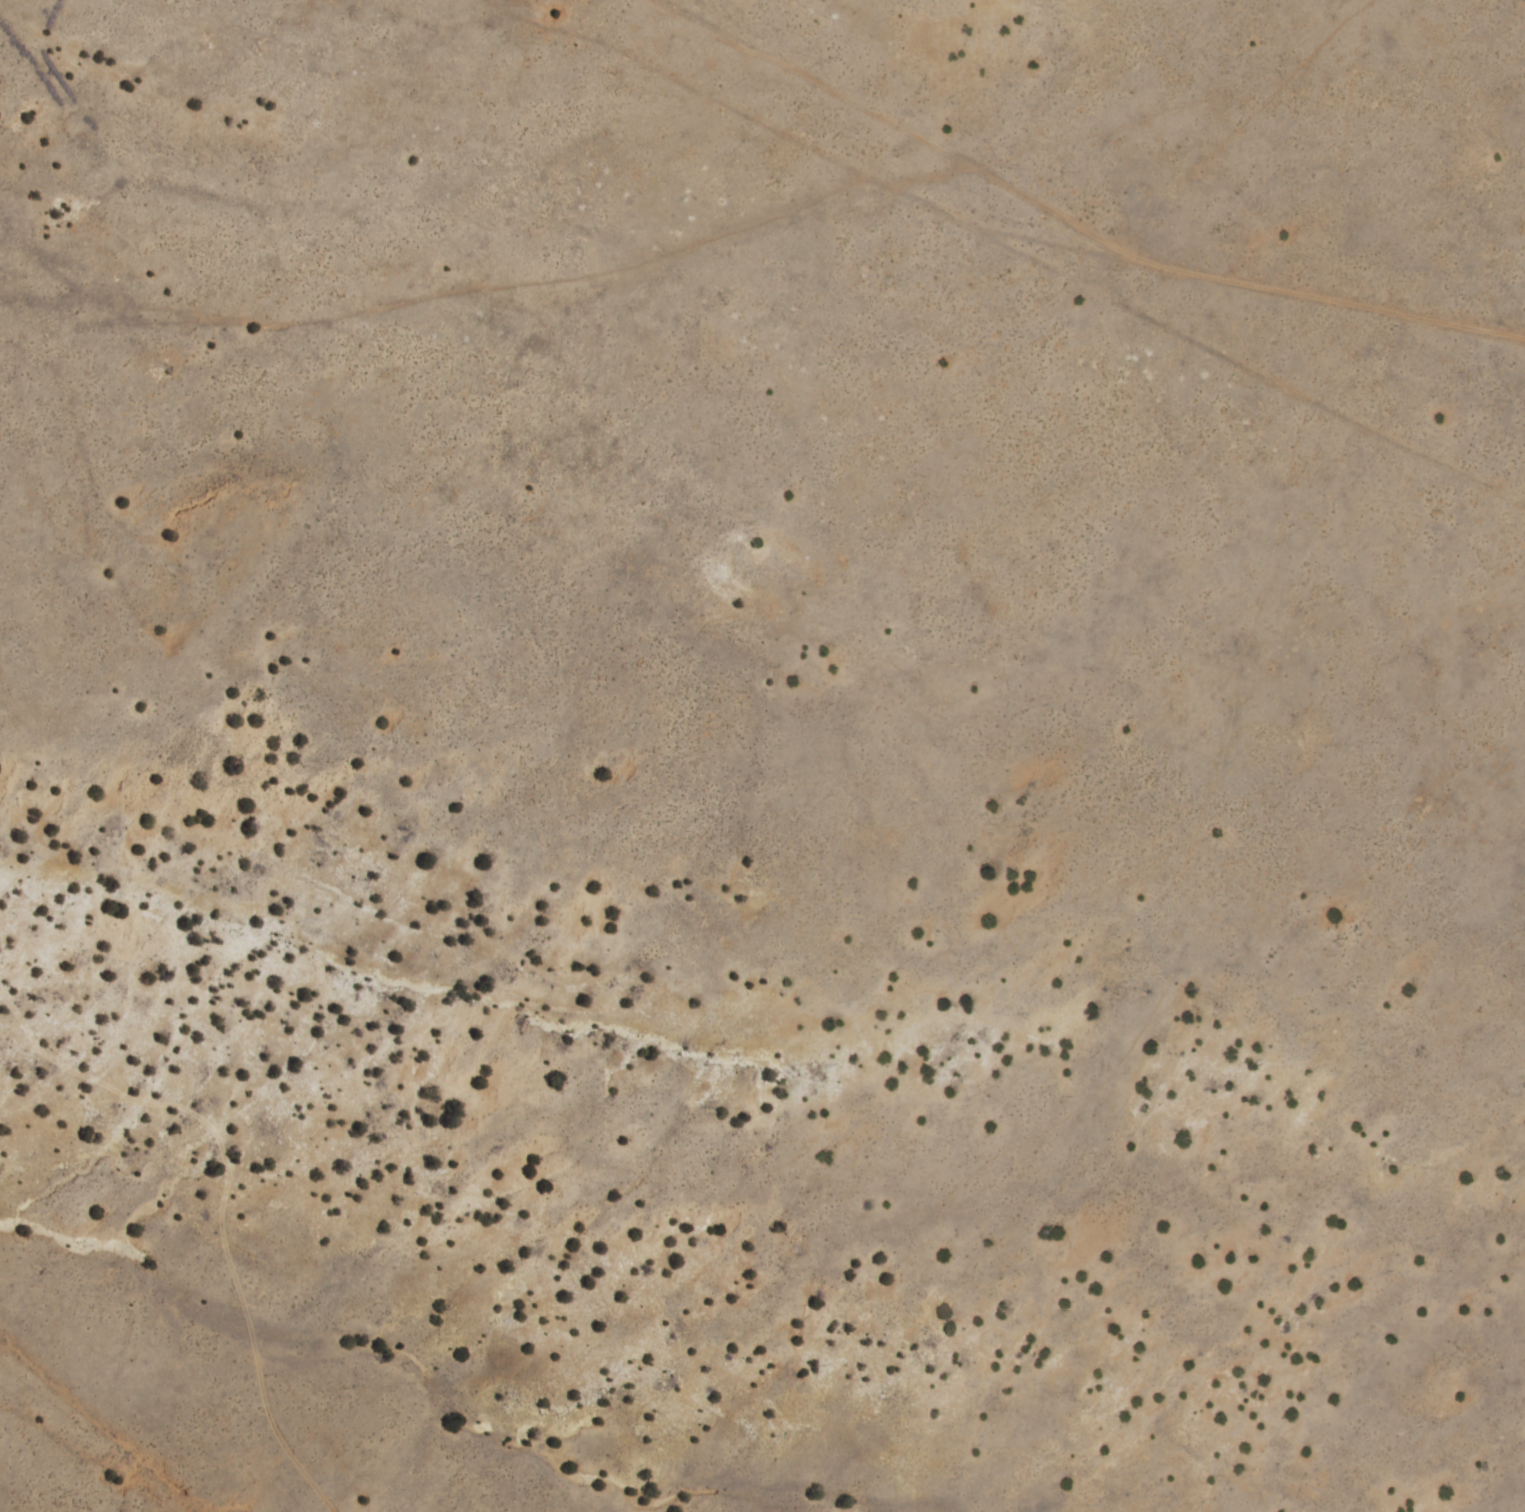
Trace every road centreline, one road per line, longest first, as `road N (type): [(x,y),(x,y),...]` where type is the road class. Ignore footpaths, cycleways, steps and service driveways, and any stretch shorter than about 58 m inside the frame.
road 1 (track): [(236,1511),(0,1293)]

